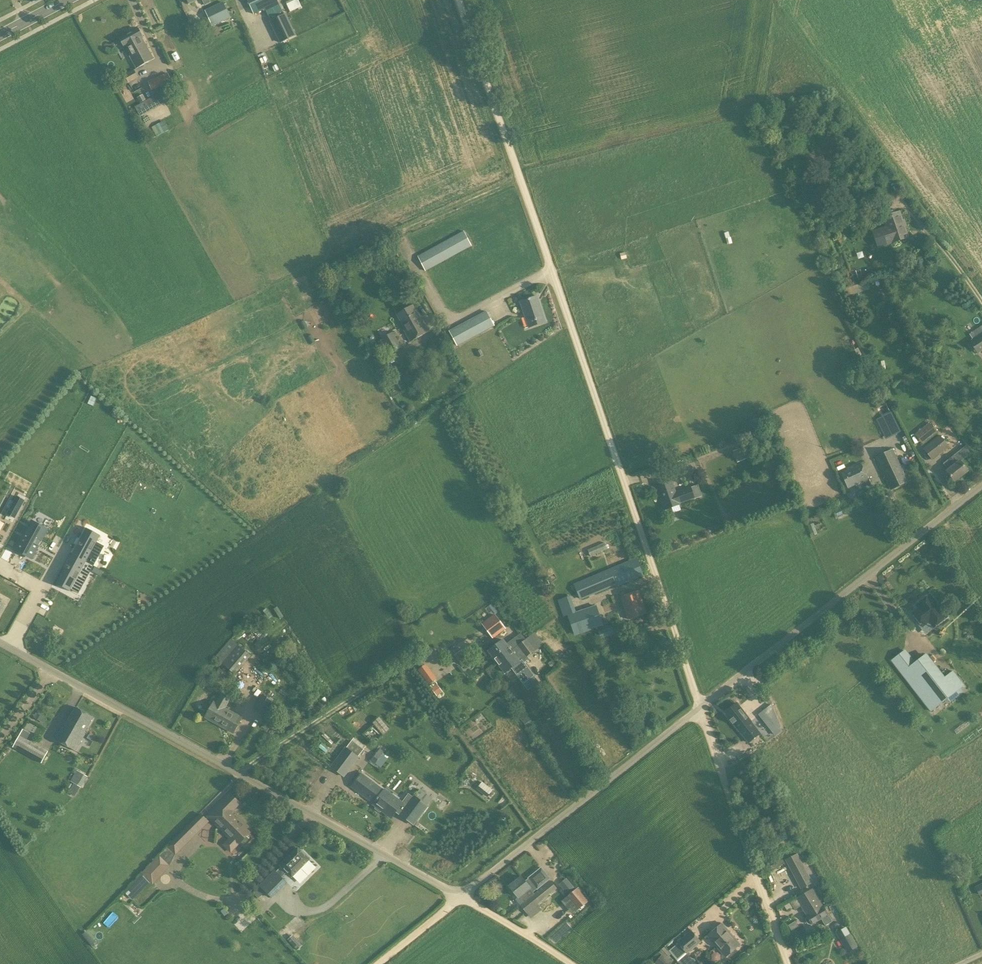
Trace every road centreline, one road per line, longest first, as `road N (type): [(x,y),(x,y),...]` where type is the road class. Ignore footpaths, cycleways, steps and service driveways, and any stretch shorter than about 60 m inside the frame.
road 1 (track): [(789,963),(459,0)]
road 2 (unclassified): [(460,894),(981,484)]
road 3 (unclassified): [(460,894),(0,642)]
road 4 (track): [(570,963),(460,894),(381,963)]

